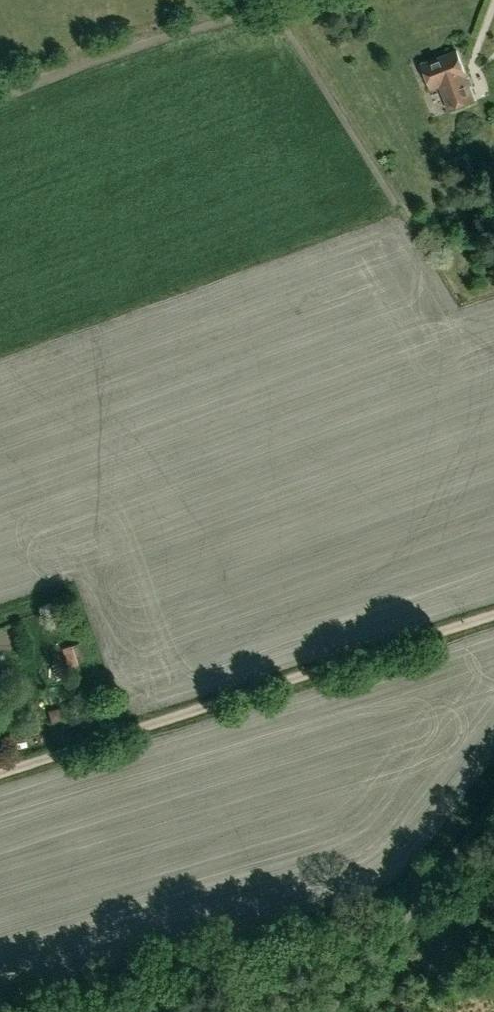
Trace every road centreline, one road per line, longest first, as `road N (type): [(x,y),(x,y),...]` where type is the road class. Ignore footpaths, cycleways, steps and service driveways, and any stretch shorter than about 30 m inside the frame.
road 1 (track): [(0,767),(493,611)]

